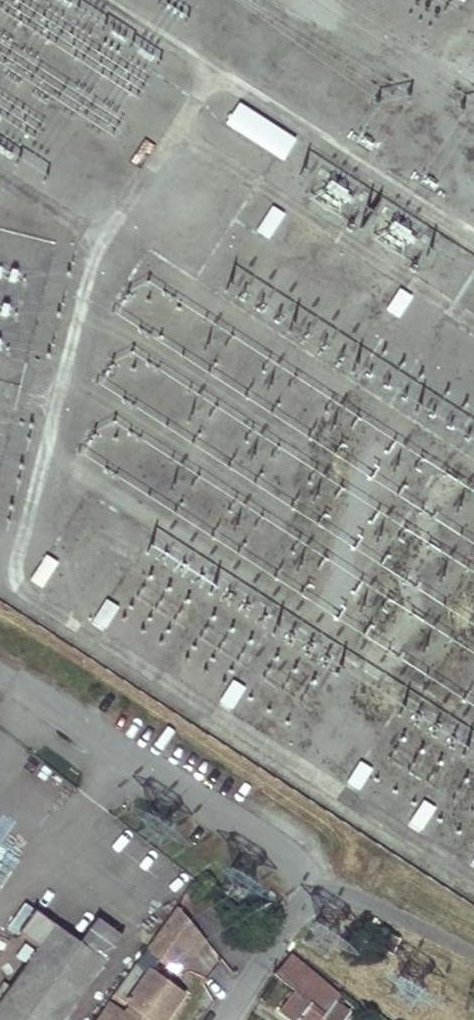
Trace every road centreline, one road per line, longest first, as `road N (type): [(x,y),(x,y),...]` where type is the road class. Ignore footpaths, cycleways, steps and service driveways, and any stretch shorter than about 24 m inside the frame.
road 1 (residential): [(473,955),(328,895),(295,913),(224,1019)]

